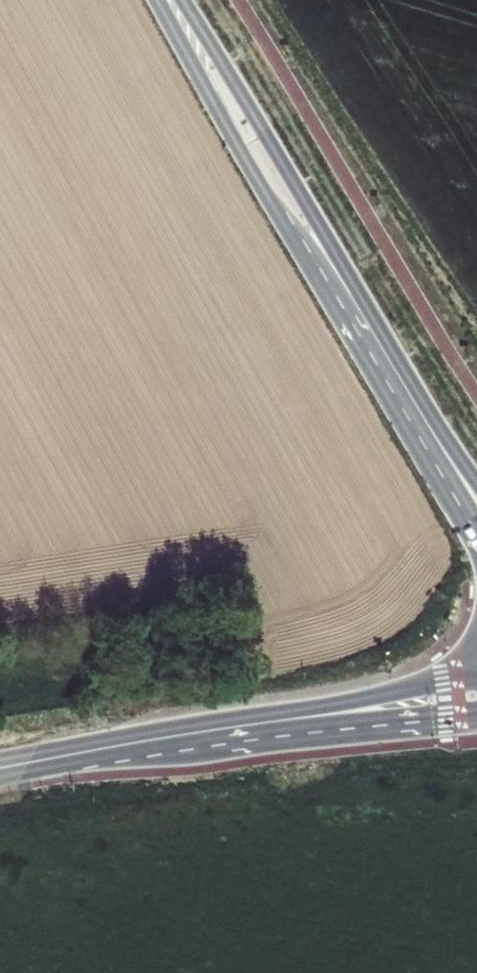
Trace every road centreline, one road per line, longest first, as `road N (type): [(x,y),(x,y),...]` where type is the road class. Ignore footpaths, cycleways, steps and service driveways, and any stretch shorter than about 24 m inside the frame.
road 1 (secondary): [(166,0),(238,148),(476,542)]
road 2 (secondary): [(476,489),(251,111),(172,0)]
road 3 (secondary): [(476,674),(0,759)]
road 4 (secondary): [(0,777),(206,741),(476,717)]

